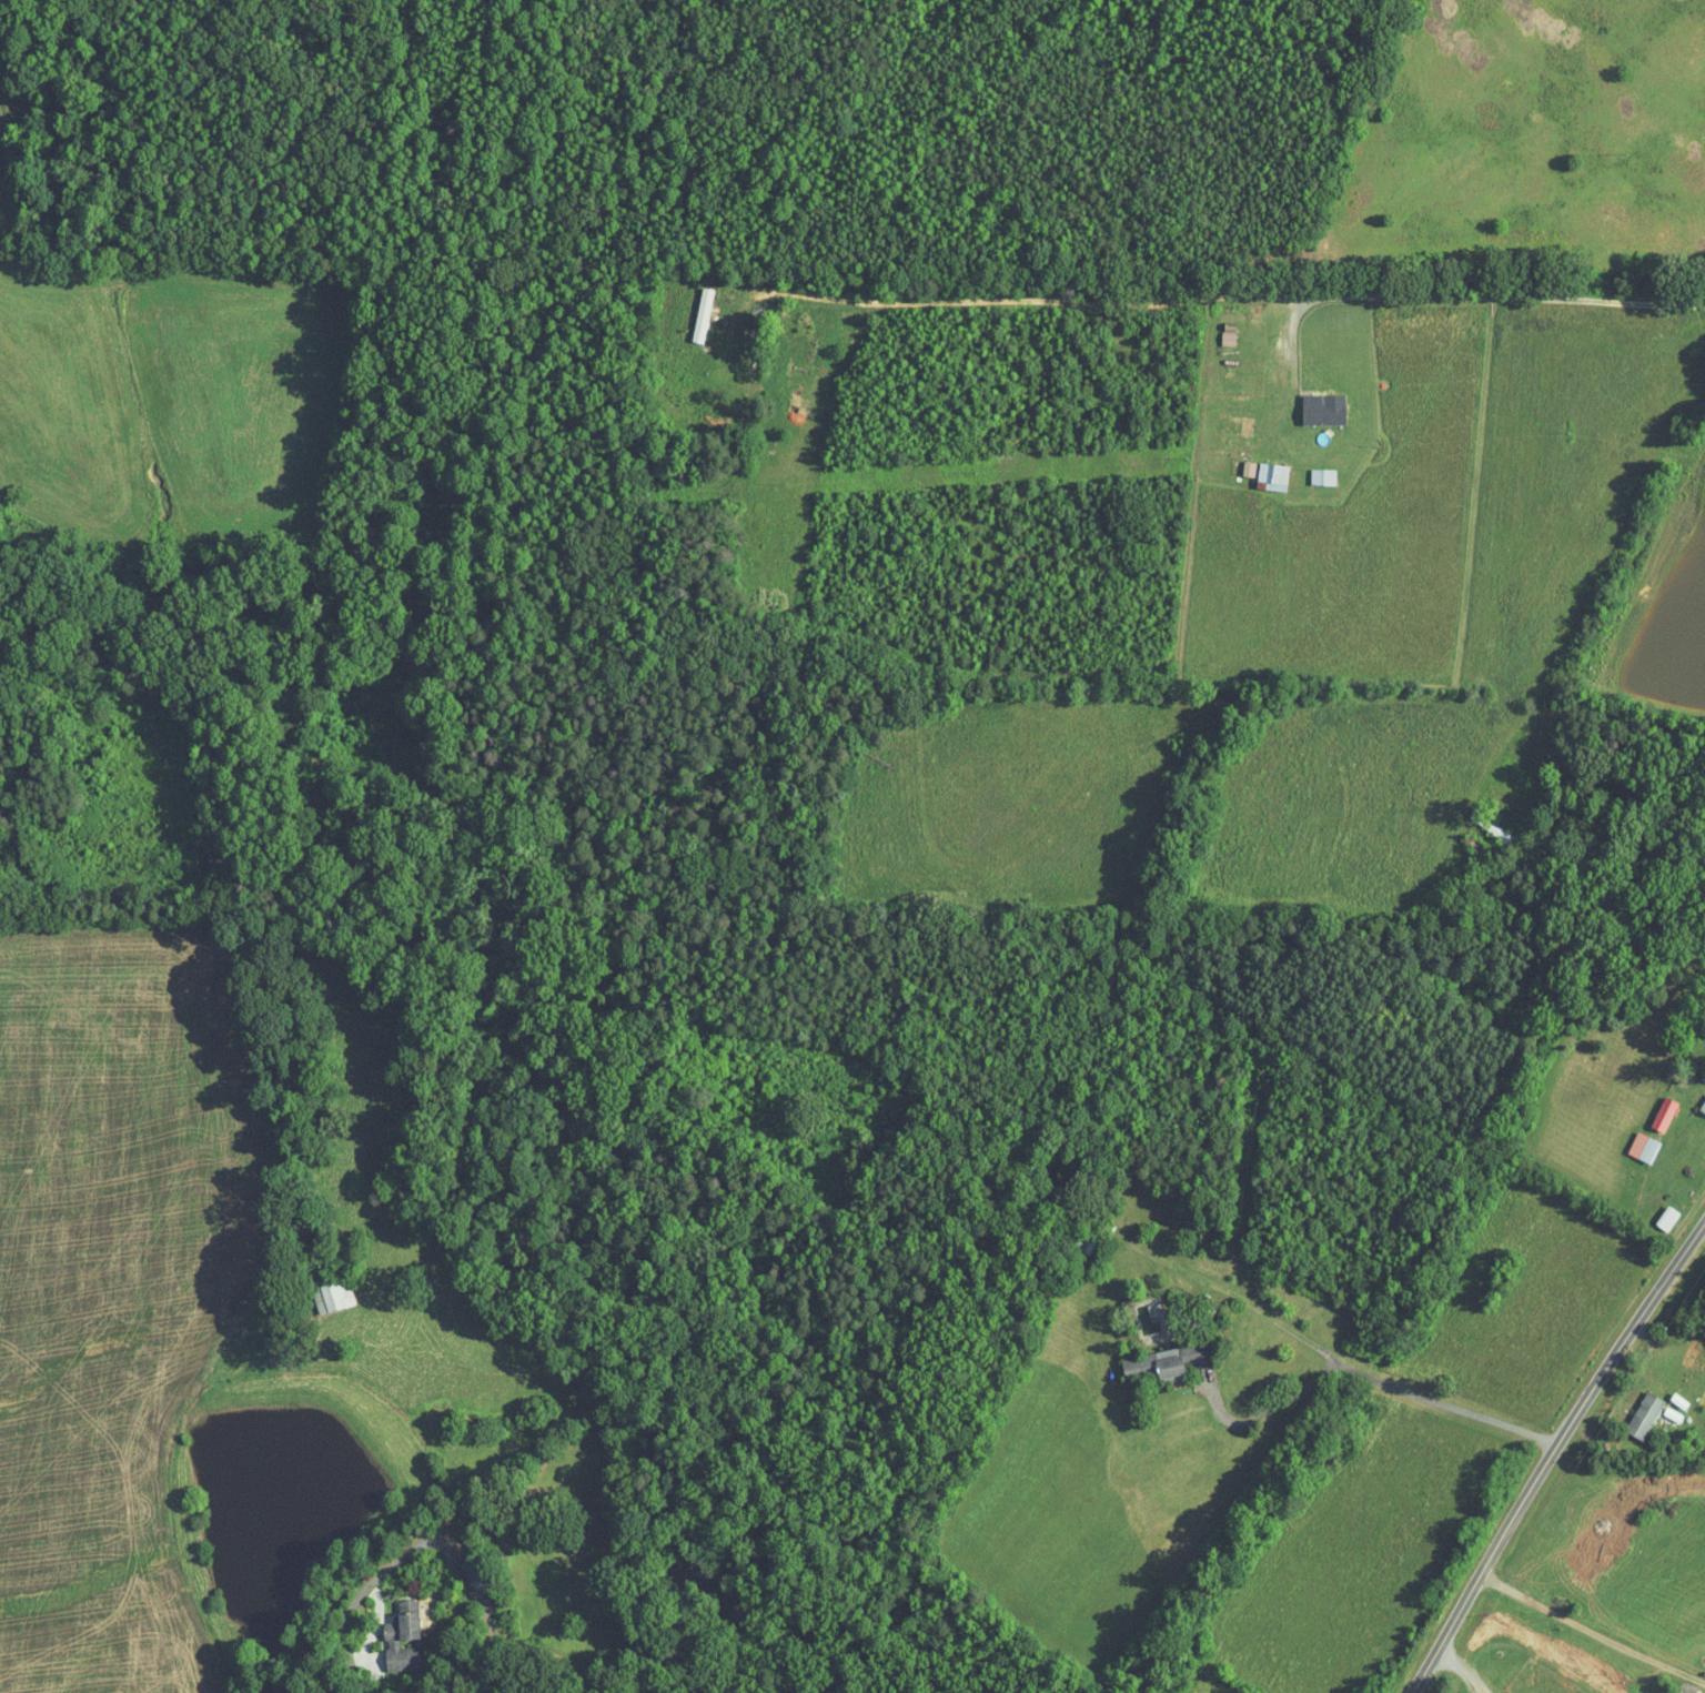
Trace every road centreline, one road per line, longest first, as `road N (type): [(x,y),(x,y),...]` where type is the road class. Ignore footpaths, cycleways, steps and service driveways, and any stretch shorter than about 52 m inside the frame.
road 1 (residential): [(1410,1692),(1531,1484),(1704,1215)]

